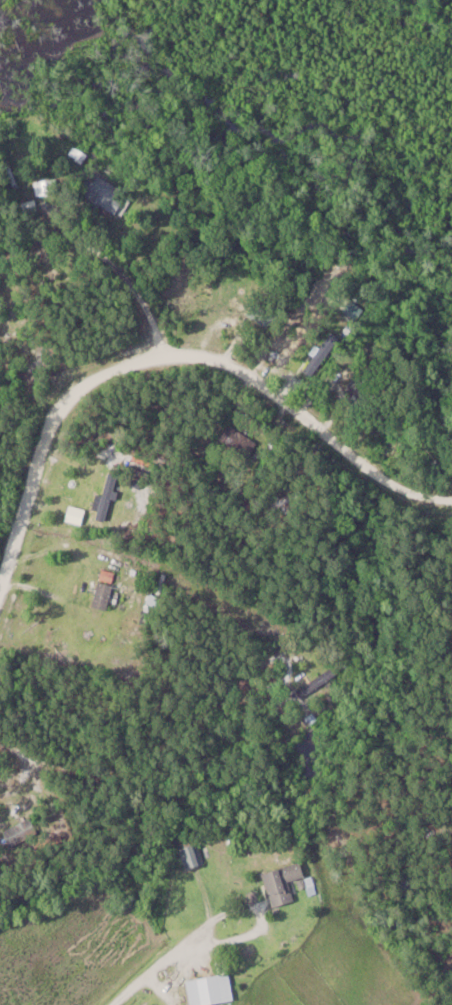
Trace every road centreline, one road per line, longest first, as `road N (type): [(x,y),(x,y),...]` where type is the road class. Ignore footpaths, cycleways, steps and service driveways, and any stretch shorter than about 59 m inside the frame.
road 1 (residential): [(0,603),(79,383),(154,360),(196,357),(231,367),(395,485),(451,499)]
road 2 (residential): [(166,358),(120,277),(43,217)]

